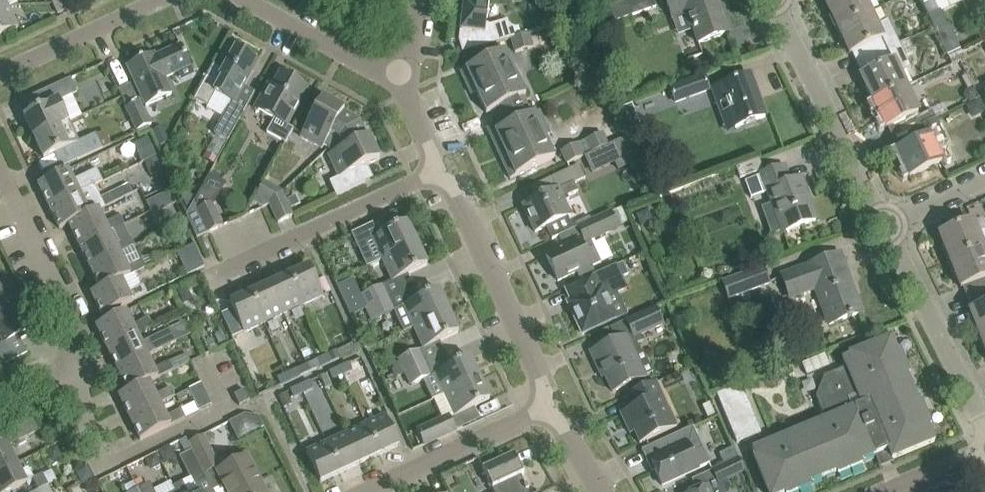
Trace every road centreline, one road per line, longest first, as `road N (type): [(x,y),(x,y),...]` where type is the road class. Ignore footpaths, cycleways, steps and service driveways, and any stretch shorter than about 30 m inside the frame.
road 1 (residential): [(546,405),(541,376),(437,169)]
road 2 (residential): [(886,224),(772,0)]
road 3 (residential): [(210,276),(437,169)]
road 4 (residential): [(984,428),(886,224)]
road 5 (residential): [(79,376),(69,316),(0,170)]
road 6 (residential): [(364,491),(546,405)]
road 7 (residential): [(405,86),(249,0)]
road 8 (residential): [(160,0),(0,72)]

